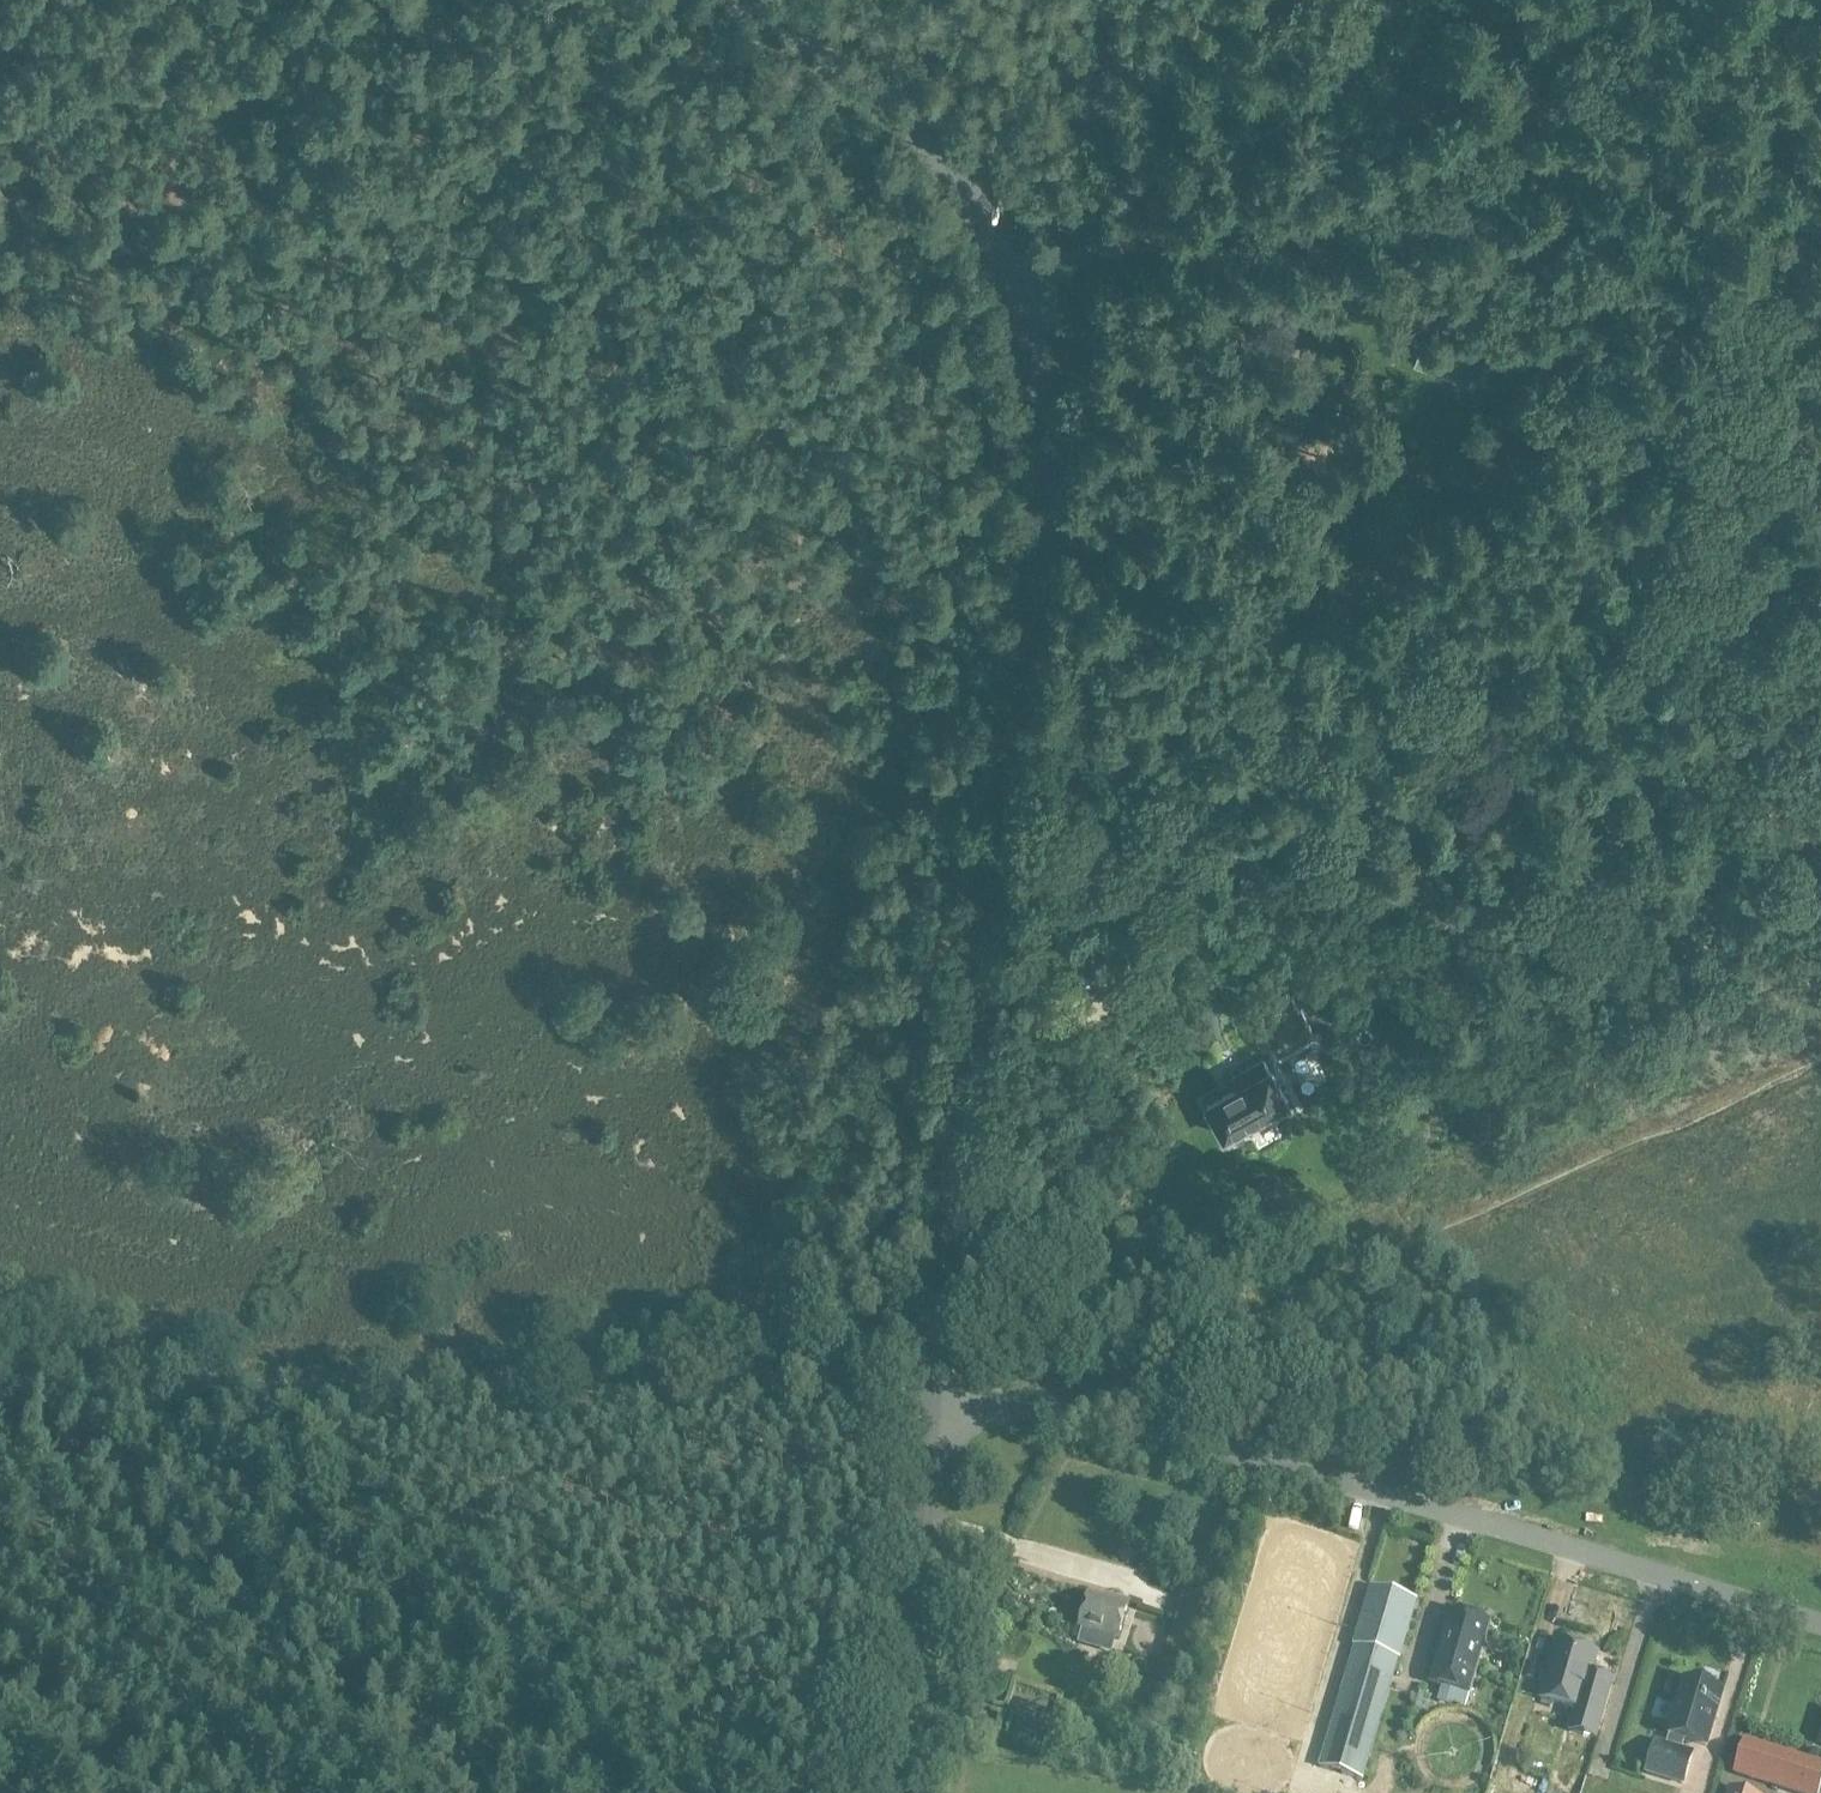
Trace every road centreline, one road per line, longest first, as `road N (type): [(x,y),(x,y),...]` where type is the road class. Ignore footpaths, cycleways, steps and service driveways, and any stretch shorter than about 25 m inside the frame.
road 1 (tertiary): [(931,1401),(1043,521),(1046,421),(1014,286)]
road 2 (track): [(931,1401),(572,1386),(0,1383)]
road 3 (unclassified): [(1820,1624),(1110,1417),(931,1401)]
road 4 (unclassified): [(1014,286),(1368,179),(1675,0)]
road 5 (tertiary): [(1014,286),(972,205),(916,133),(744,0)]
road 6 (tertiary): [(897,1792),(912,1711),(931,1401)]

